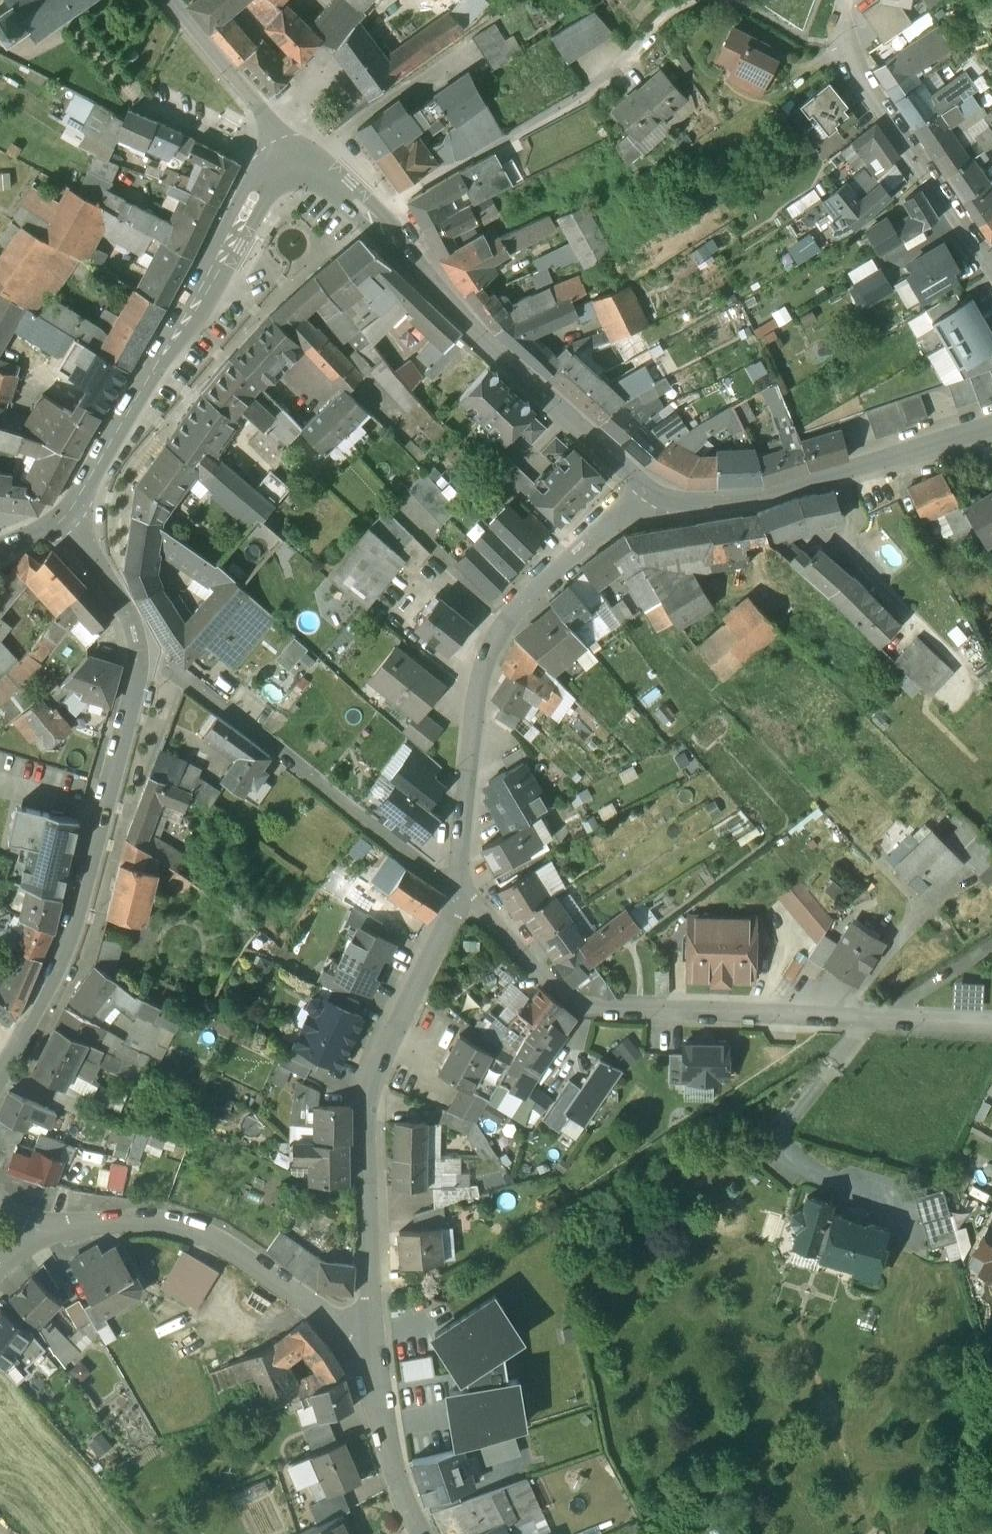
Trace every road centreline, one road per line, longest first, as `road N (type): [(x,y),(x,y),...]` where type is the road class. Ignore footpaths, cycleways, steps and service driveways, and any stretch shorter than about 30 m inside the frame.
road 1 (residential): [(59,524),(129,607),(140,652),(59,972),(0,1075)]
road 2 (residential): [(455,886),(517,954),(578,1002),(991,1023)]
road 3 (tertiary): [(302,169),(320,170),(373,217),(490,343),(653,493)]
road 4 (residential): [(455,886),(366,1100),(370,1341)]
road 5 (residential): [(653,493),(493,640),(470,725),(455,886)]
road 6 (tertiary): [(59,524),(148,392),(252,207),(287,172),(302,169)]
road 7 (tertiary): [(653,493),(717,506),(991,427)]
road 8 (residential): [(370,1341),(225,1240),(144,1218),(69,1224)]
road 9 (residential): [(988,264),(833,40),(838,0)]
road 10 (tertiary): [(168,0),(302,169)]
road 11 (residential): [(370,1341),(396,1483),(424,1533)]

